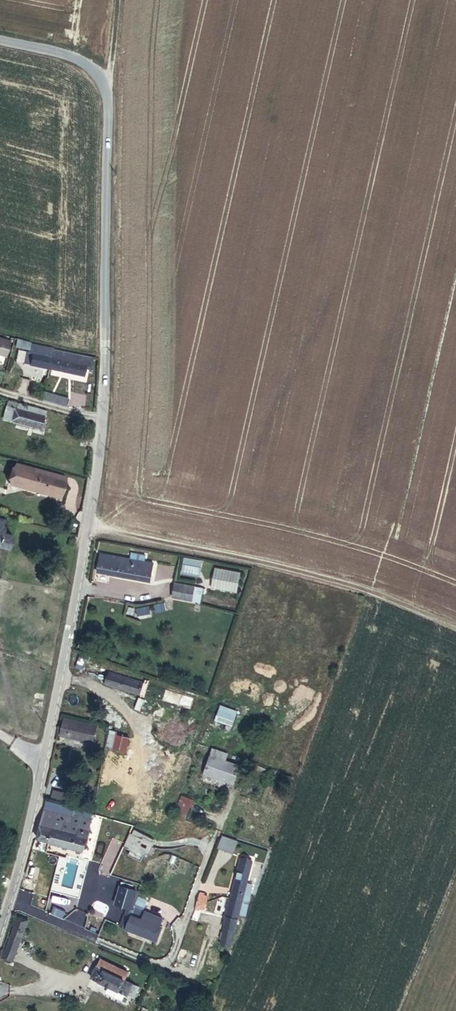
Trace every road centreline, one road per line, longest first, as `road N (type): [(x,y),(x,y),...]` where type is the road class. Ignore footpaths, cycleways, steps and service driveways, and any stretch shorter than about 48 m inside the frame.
road 1 (unclassified): [(7,902),(59,688),(102,421)]
road 2 (unclassified): [(102,421),(110,101),(95,73),(57,52),(0,41)]
road 3 (residential): [(7,902),(173,966),(221,835)]

